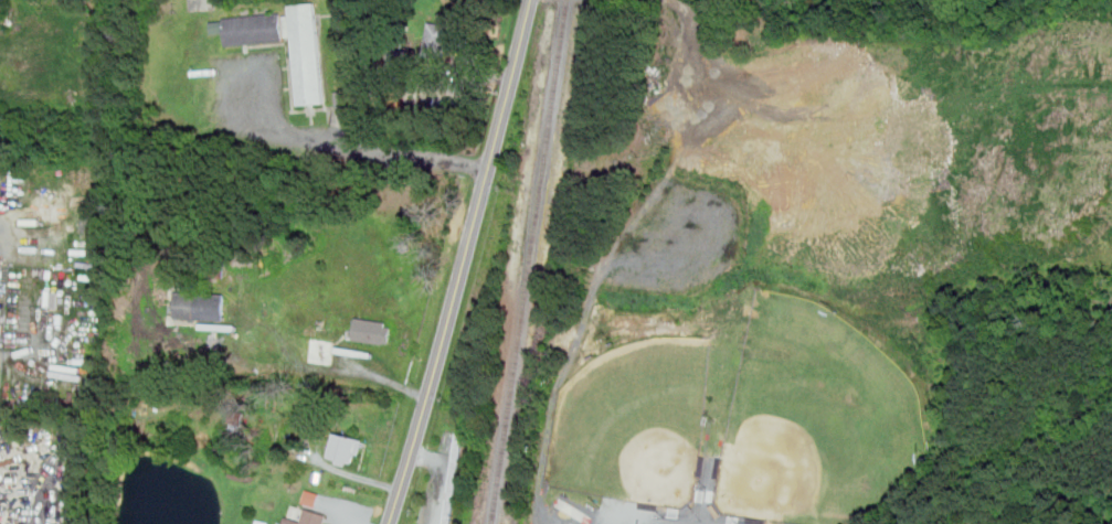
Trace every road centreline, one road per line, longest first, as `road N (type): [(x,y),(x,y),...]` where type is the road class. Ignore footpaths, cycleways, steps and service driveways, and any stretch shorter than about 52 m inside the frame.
road 1 (track): [(674,0),(695,14),(710,43),(712,94),(693,146),(605,271),(553,394),(539,494),(545,523)]
road 2 (residential): [(390,523),(531,0)]

